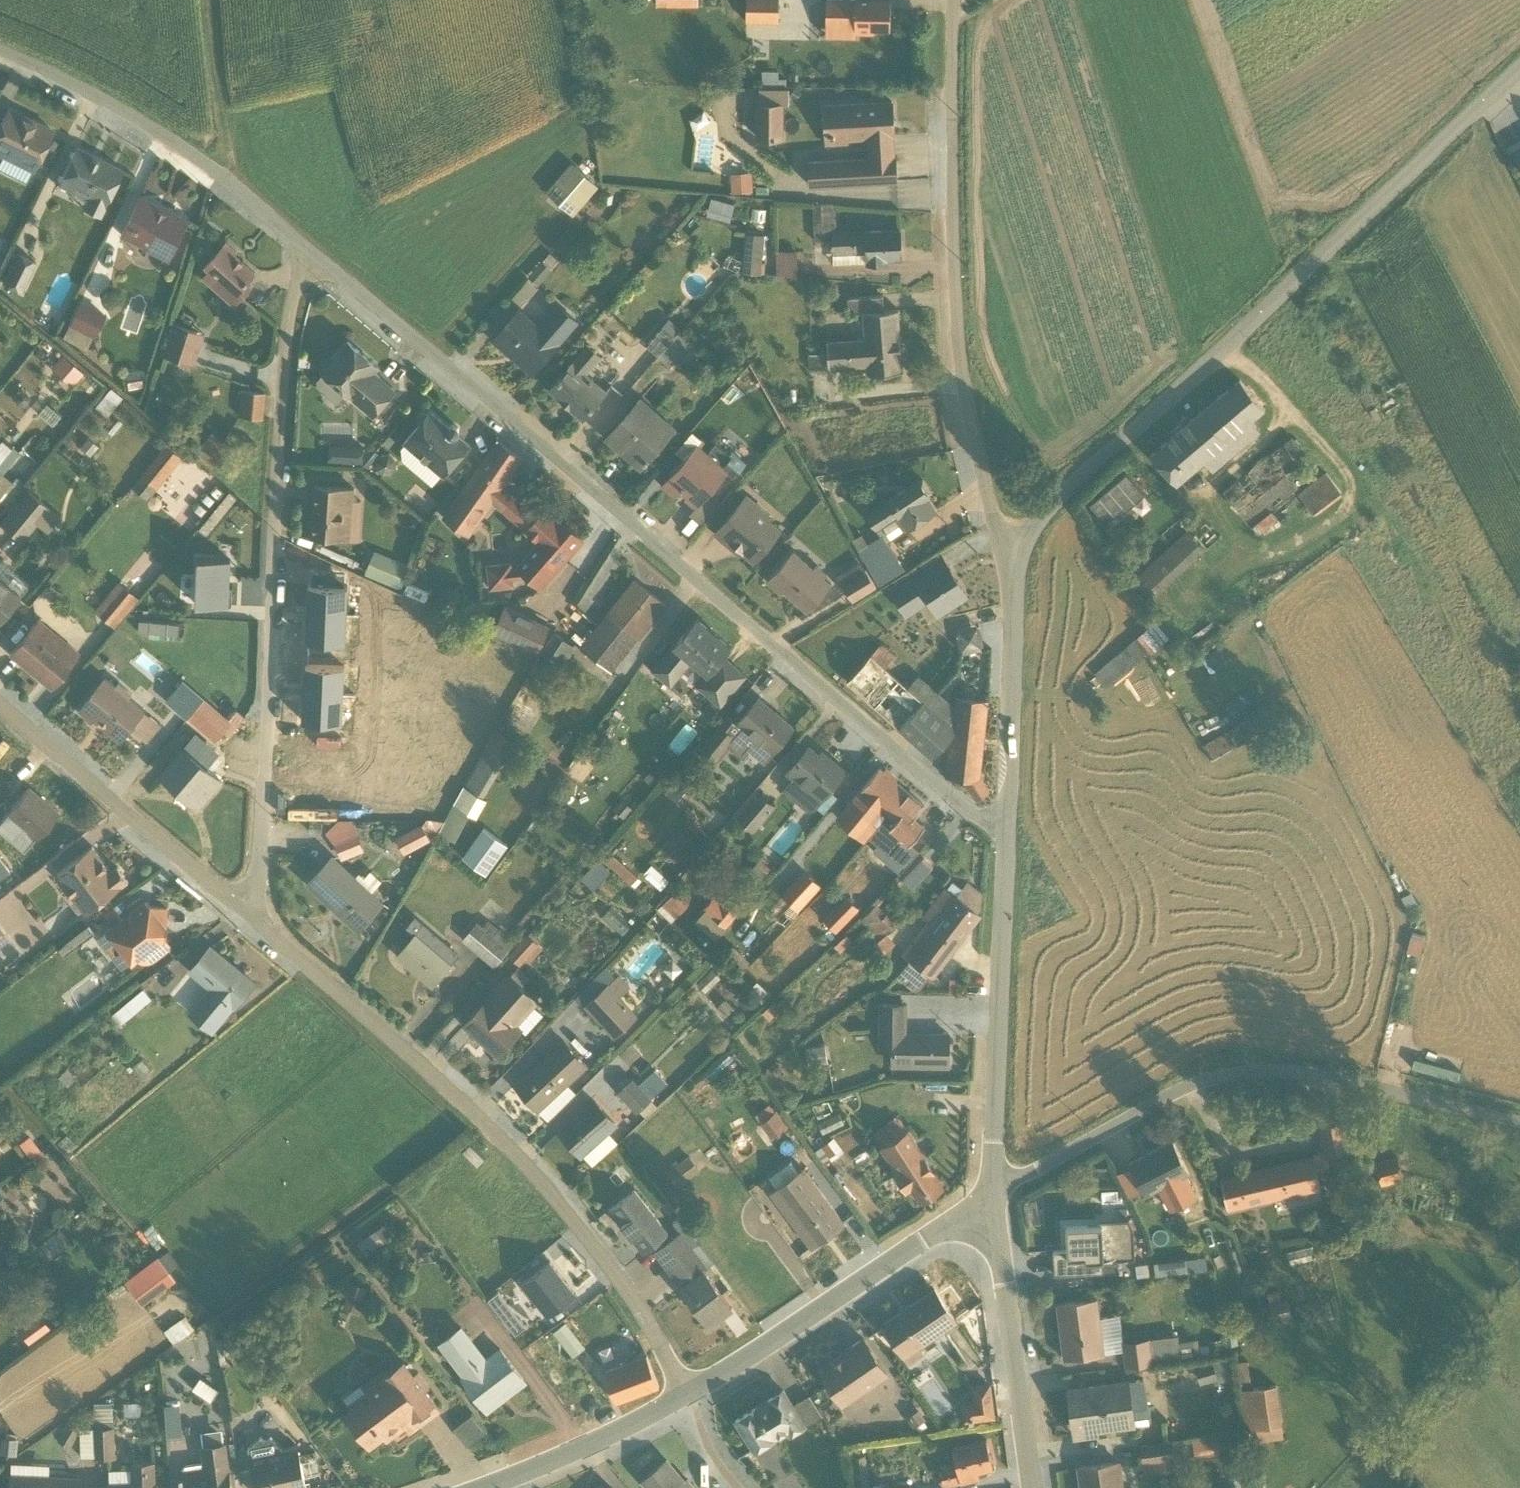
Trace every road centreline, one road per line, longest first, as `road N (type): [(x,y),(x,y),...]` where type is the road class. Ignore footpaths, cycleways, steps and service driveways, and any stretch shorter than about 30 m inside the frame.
road 1 (unclassified): [(313,258),(1009,839)]
road 2 (unclassified): [(1009,557),(1067,490),(1519,64)]
road 3 (unclassified): [(255,921),(288,318),(313,258)]
road 4 (residential): [(255,921),(522,1160),(599,1254),(689,1393)]
road 5 (unclassified): [(951,0),(962,338),(987,496),(1009,557)]
road 6 (unclassified): [(993,1187),(1175,1092),(1231,1074),(1277,1068),(1519,1121)]
road 7 (unclassified): [(0,50),(155,128),(313,258)]
road 8 (residential): [(998,1220),(930,1237),(689,1393)]
road 9 (unclassified): [(993,1187),(1009,839)]
road 10 (residential): [(0,705),(255,921)]
road 11 (unclassified): [(1009,839),(1009,557)]
road 12 (unclassified): [(1031,1487),(998,1220)]
road 13 (residential): [(689,1393),(486,1487)]
road 14 (track): [(222,180),(226,137),(212,0)]

